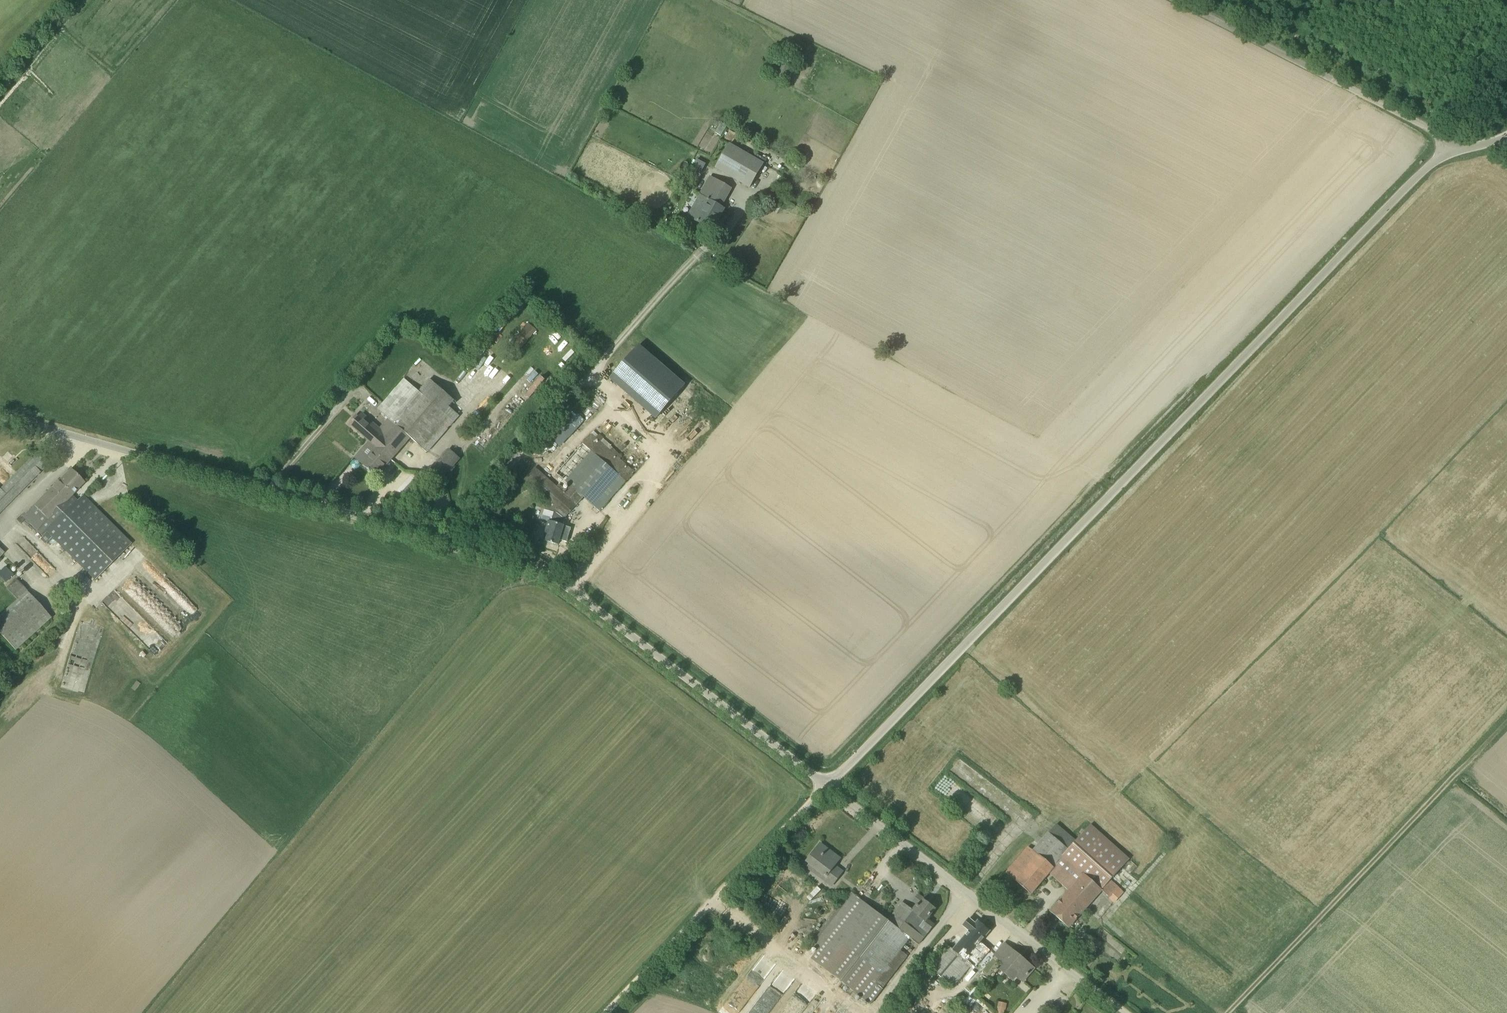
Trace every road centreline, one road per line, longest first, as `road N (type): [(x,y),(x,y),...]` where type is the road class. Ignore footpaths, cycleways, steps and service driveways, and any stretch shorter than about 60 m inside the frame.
road 1 (unclassified): [(828,789),(1446,148)]
road 2 (unclassified): [(828,789),(576,588),(442,536)]
road 3 (unclassified): [(442,536),(0,412)]
road 4 (unclassified): [(442,536),(698,247)]
road 5 (unclassified): [(1123,1012),(828,789)]
road 6 (unclassified): [(613,1012),(828,789)]
road 7 (unclassified): [(1446,148),(1433,129),(1178,0)]

